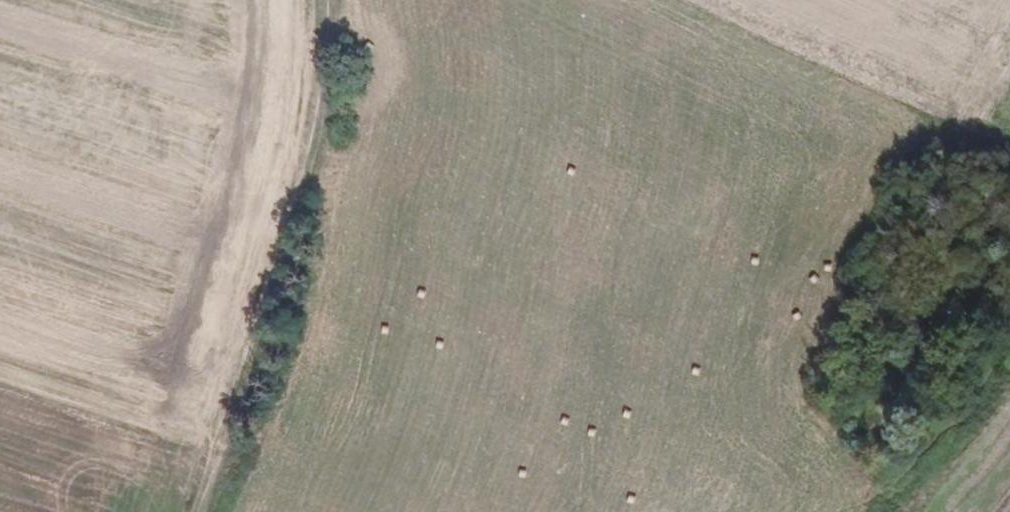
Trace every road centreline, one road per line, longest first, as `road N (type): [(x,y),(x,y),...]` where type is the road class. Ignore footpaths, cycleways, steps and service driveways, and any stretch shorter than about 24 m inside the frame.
road 1 (track): [(329,0),(321,111),(286,253),(192,511)]

